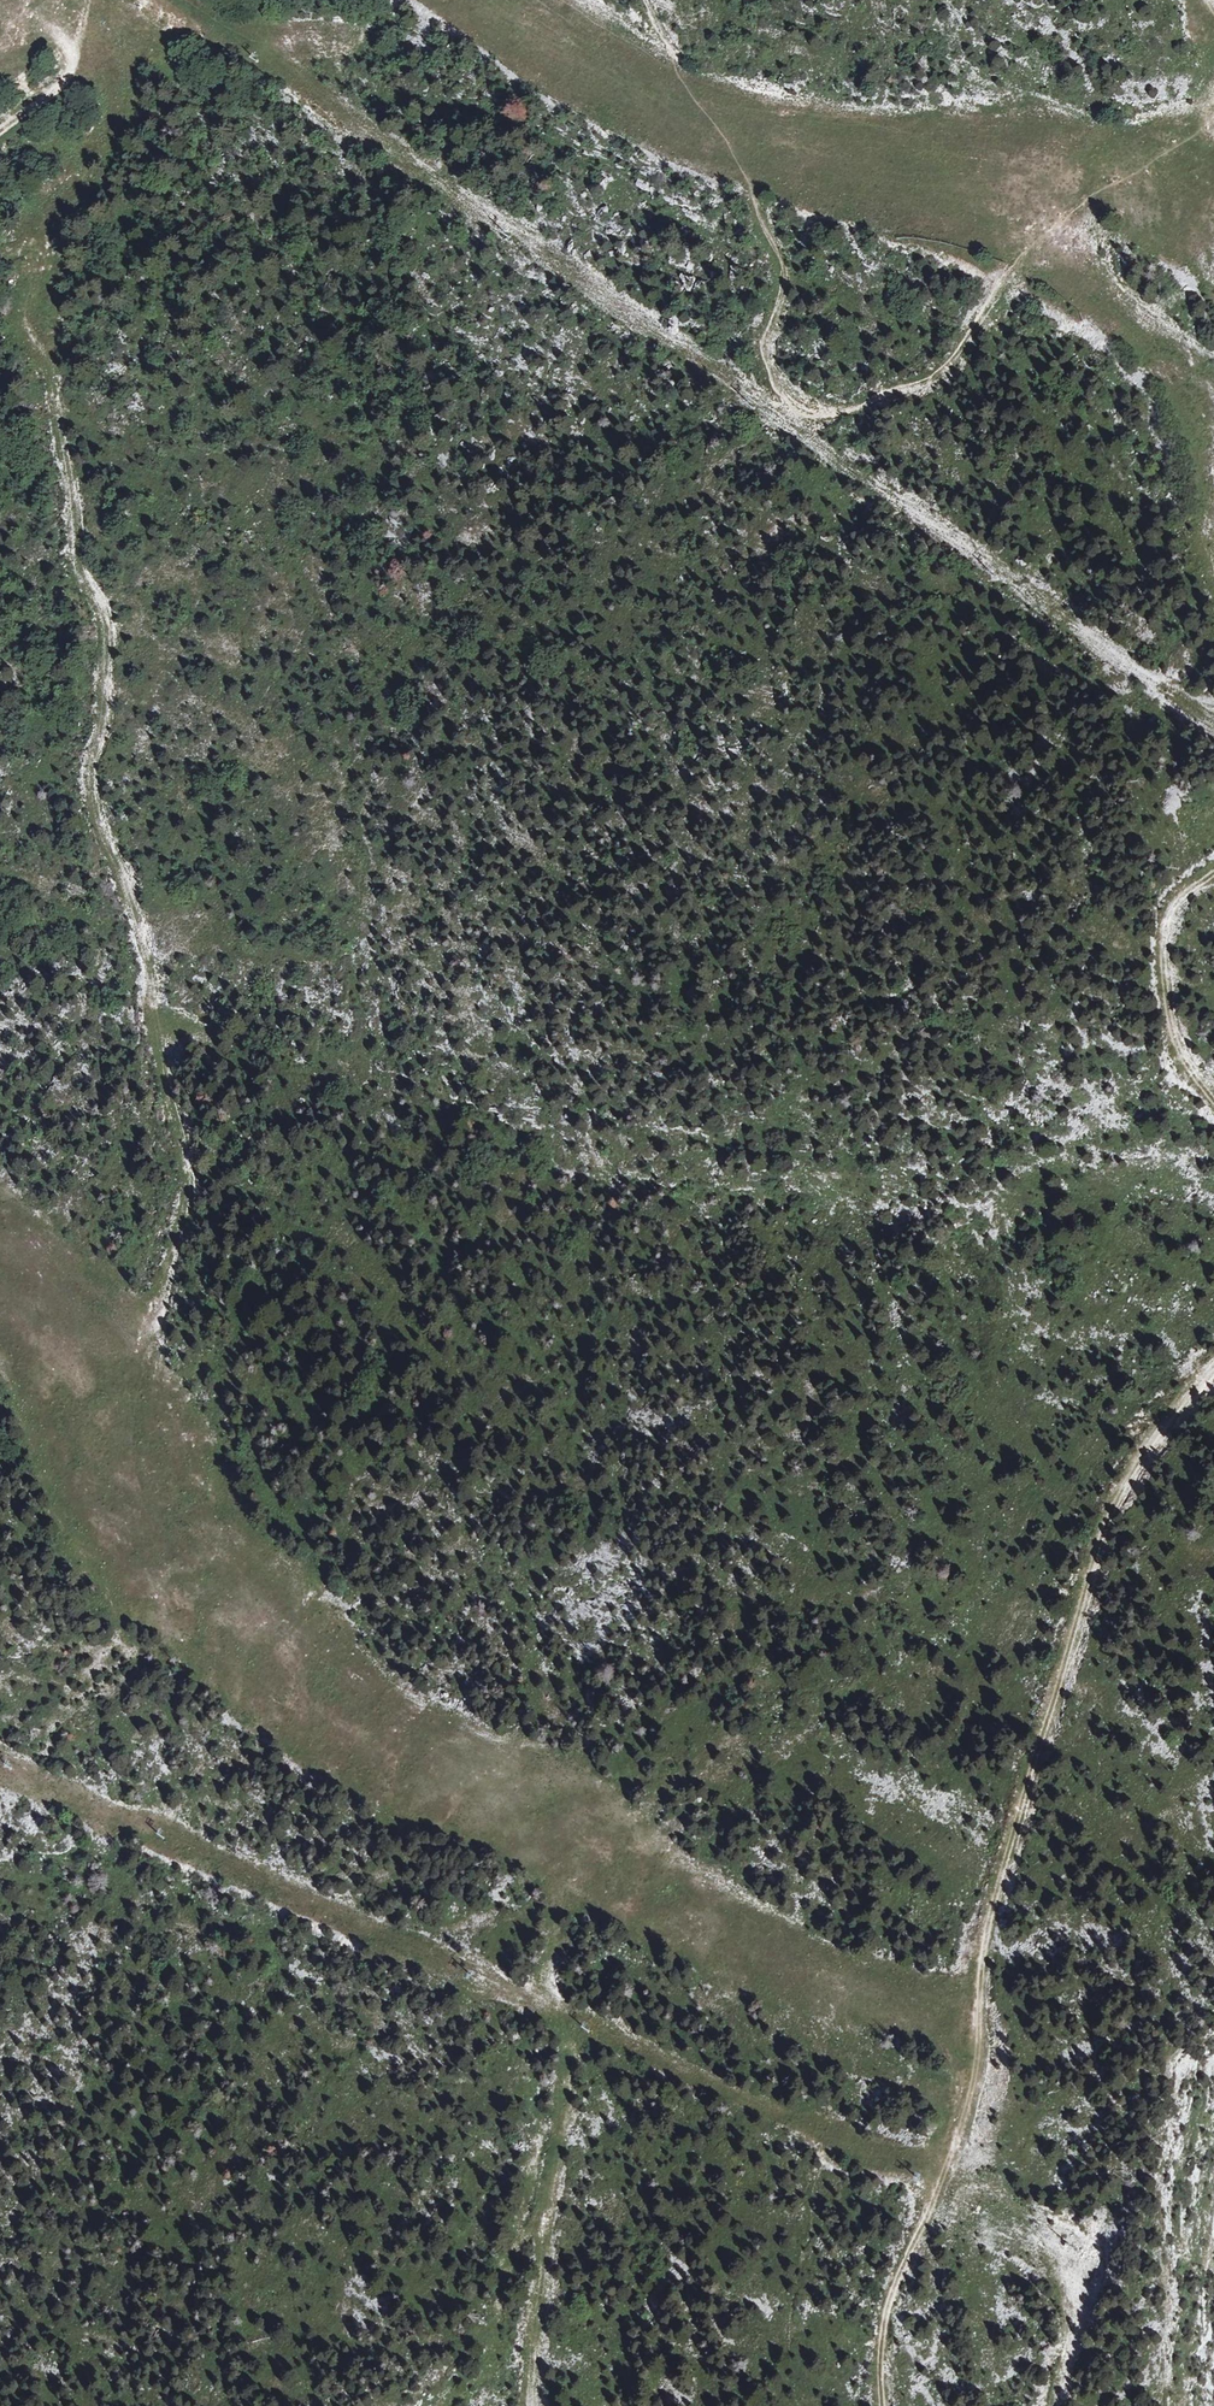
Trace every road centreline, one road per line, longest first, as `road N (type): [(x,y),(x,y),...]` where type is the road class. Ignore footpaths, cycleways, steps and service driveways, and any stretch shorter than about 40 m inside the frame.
road 1 (track): [(883,2405),(881,2354),(901,2277),(983,2073),(981,1960),(1097,1557),(1113,1505),(1175,1417)]
road 2 (track): [(1213,1095),(1183,1062),(1163,944),(1175,903),(1213,871)]
road 3 (track): [(0,130),(72,66),(72,46),(29,0)]

